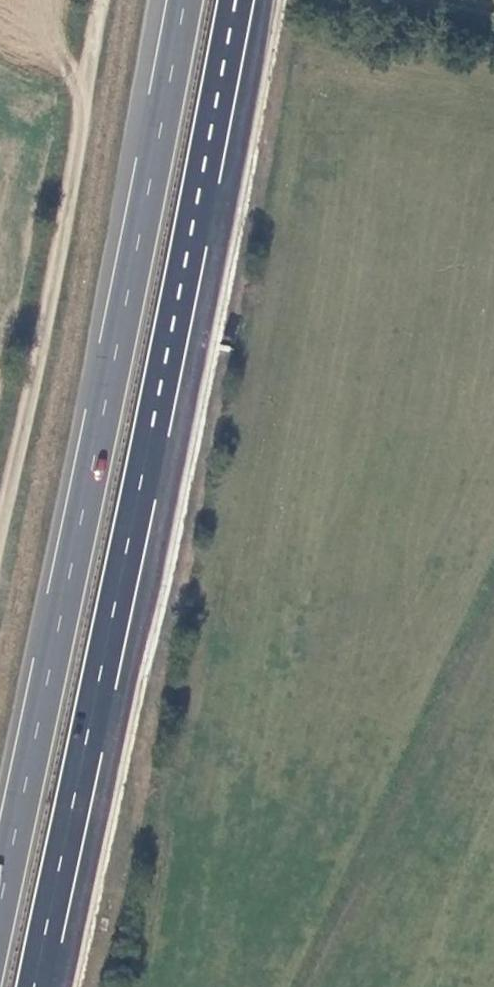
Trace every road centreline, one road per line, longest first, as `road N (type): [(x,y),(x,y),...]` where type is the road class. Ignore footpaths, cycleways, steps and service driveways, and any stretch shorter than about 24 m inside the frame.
road 1 (trunk): [(34,986),(235,0)]
road 2 (trunk): [(184,0),(0,903)]
road 3 (track): [(98,0),(72,194),(0,527)]

